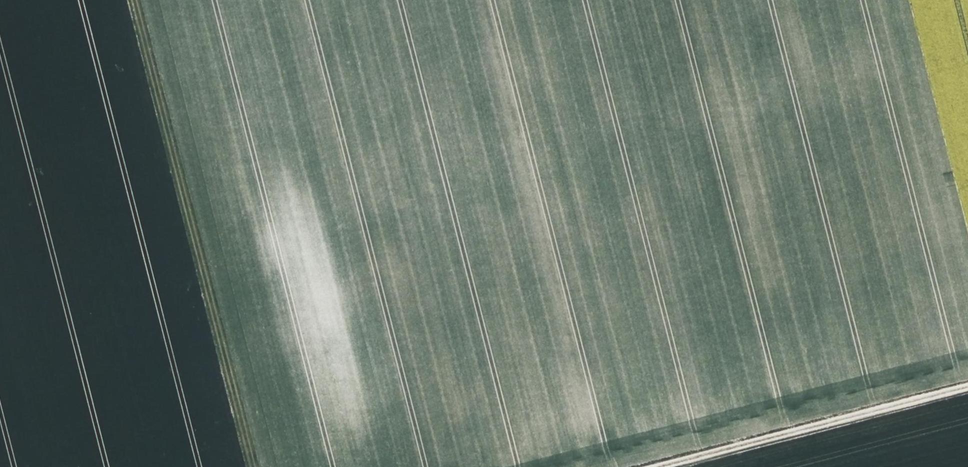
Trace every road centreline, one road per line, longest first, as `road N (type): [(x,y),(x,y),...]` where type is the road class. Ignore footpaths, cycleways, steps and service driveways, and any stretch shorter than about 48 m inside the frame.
road 1 (track): [(255,466),(136,0)]
road 2 (track): [(660,466),(967,387)]

